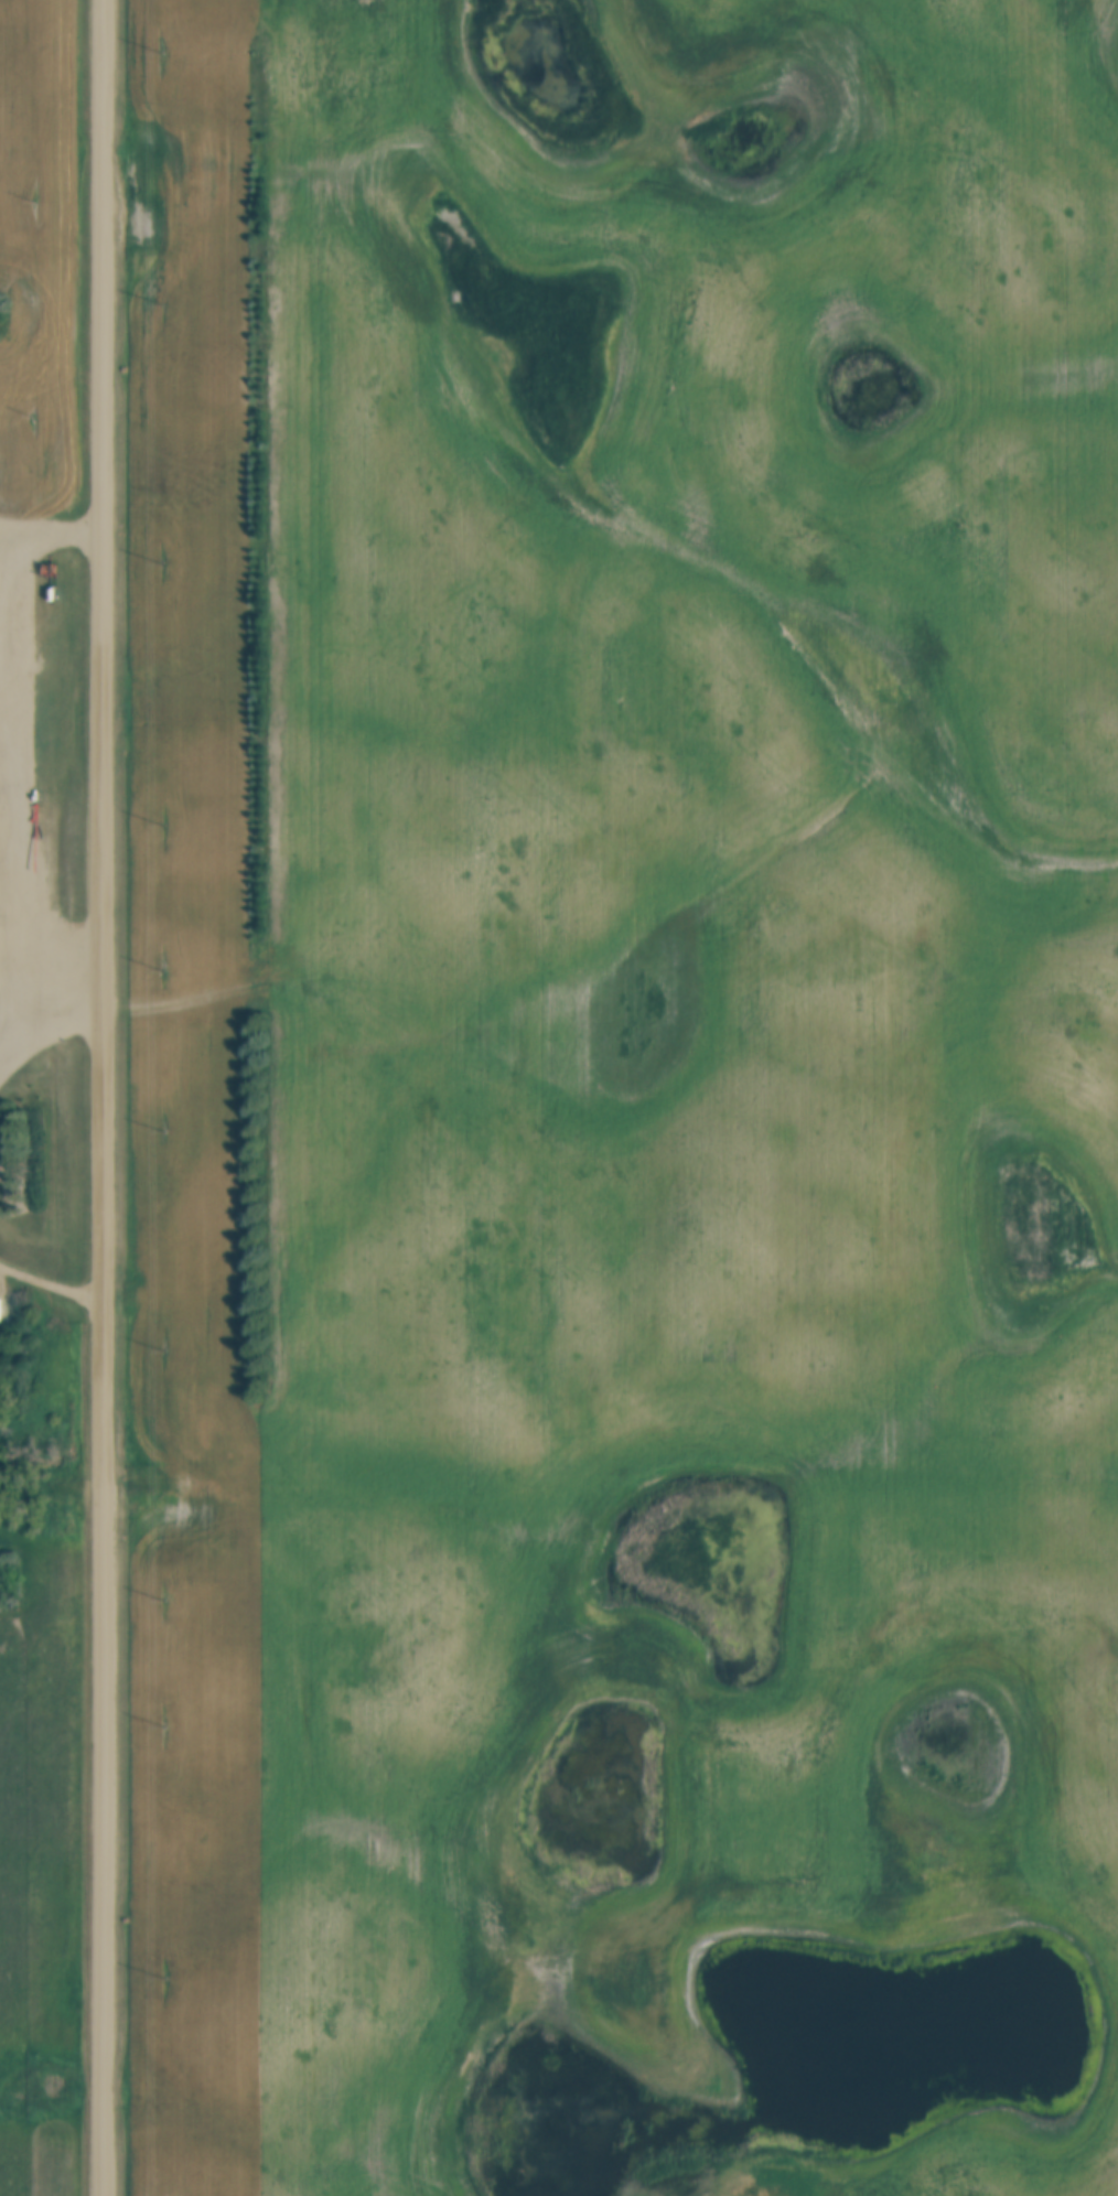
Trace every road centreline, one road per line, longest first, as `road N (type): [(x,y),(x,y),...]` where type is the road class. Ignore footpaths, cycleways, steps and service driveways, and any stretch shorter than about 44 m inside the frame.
road 1 (tertiary): [(106,2195),(105,0)]

